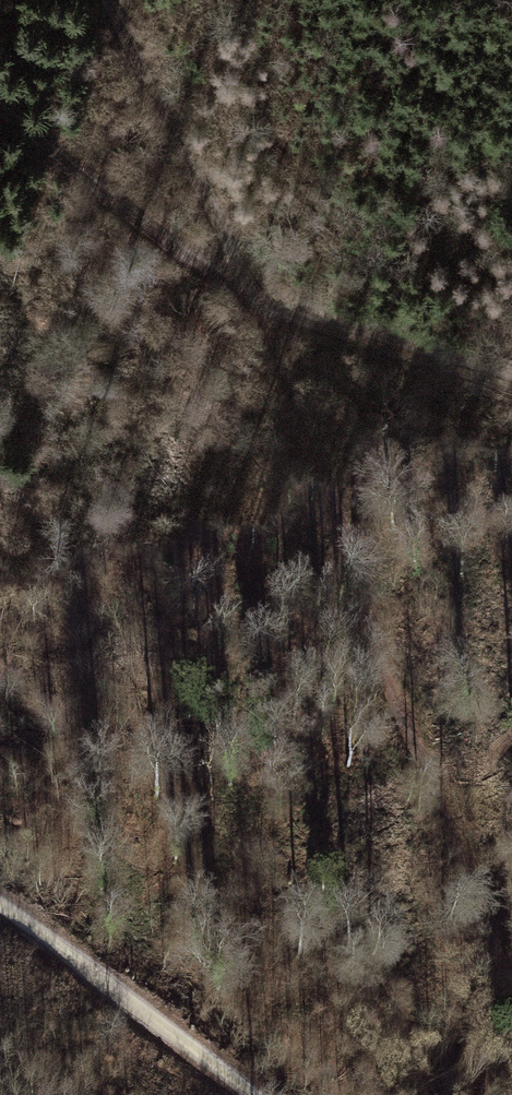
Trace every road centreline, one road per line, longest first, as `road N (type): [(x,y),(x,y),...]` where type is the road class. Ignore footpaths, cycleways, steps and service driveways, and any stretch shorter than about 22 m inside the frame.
road 1 (track): [(511,975),(240,284),(112,0)]
road 2 (track): [(511,379),(370,336),(240,284),(121,201),(0,100)]
road 3 (track): [(0,899),(235,1067),(260,1094)]

